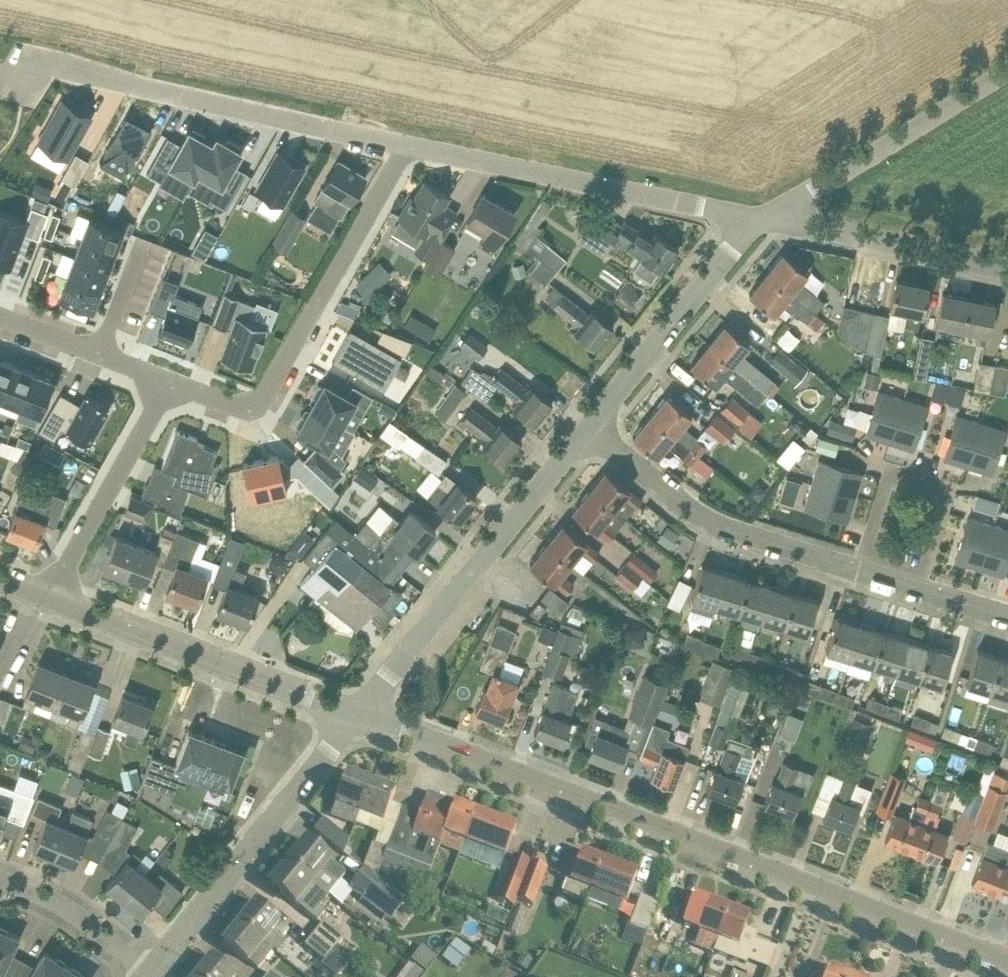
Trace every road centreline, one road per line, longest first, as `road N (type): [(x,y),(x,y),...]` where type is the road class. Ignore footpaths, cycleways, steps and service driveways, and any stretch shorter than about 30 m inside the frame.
road 1 (tertiary): [(1007,966),(363,711)]
road 2 (residential): [(412,144),(38,58),(33,72)]
road 3 (residential): [(168,384),(237,410),(267,398),(412,144)]
road 4 (unclassified): [(363,711),(592,427)]
road 5 (residential): [(753,225),(412,144)]
road 6 (unclassified): [(149,976),(363,711)]
road 7 (tertiary): [(363,711),(49,595)]
road 8 (residential): [(860,565),(719,517),(661,485),(592,427)]
road 9 (unclassified): [(753,225),(1007,69)]
road 10 (residential): [(917,585),(949,491),(891,470),(860,565)]
road 11 (unclassified): [(1007,273),(753,225)]
road 12 (unclassified): [(592,427),(753,225)]
road 13 (residential): [(49,595),(168,384)]
road 14 (residential): [(145,976),(82,913),(0,877)]
road 15 (residential): [(142,242),(98,357)]

